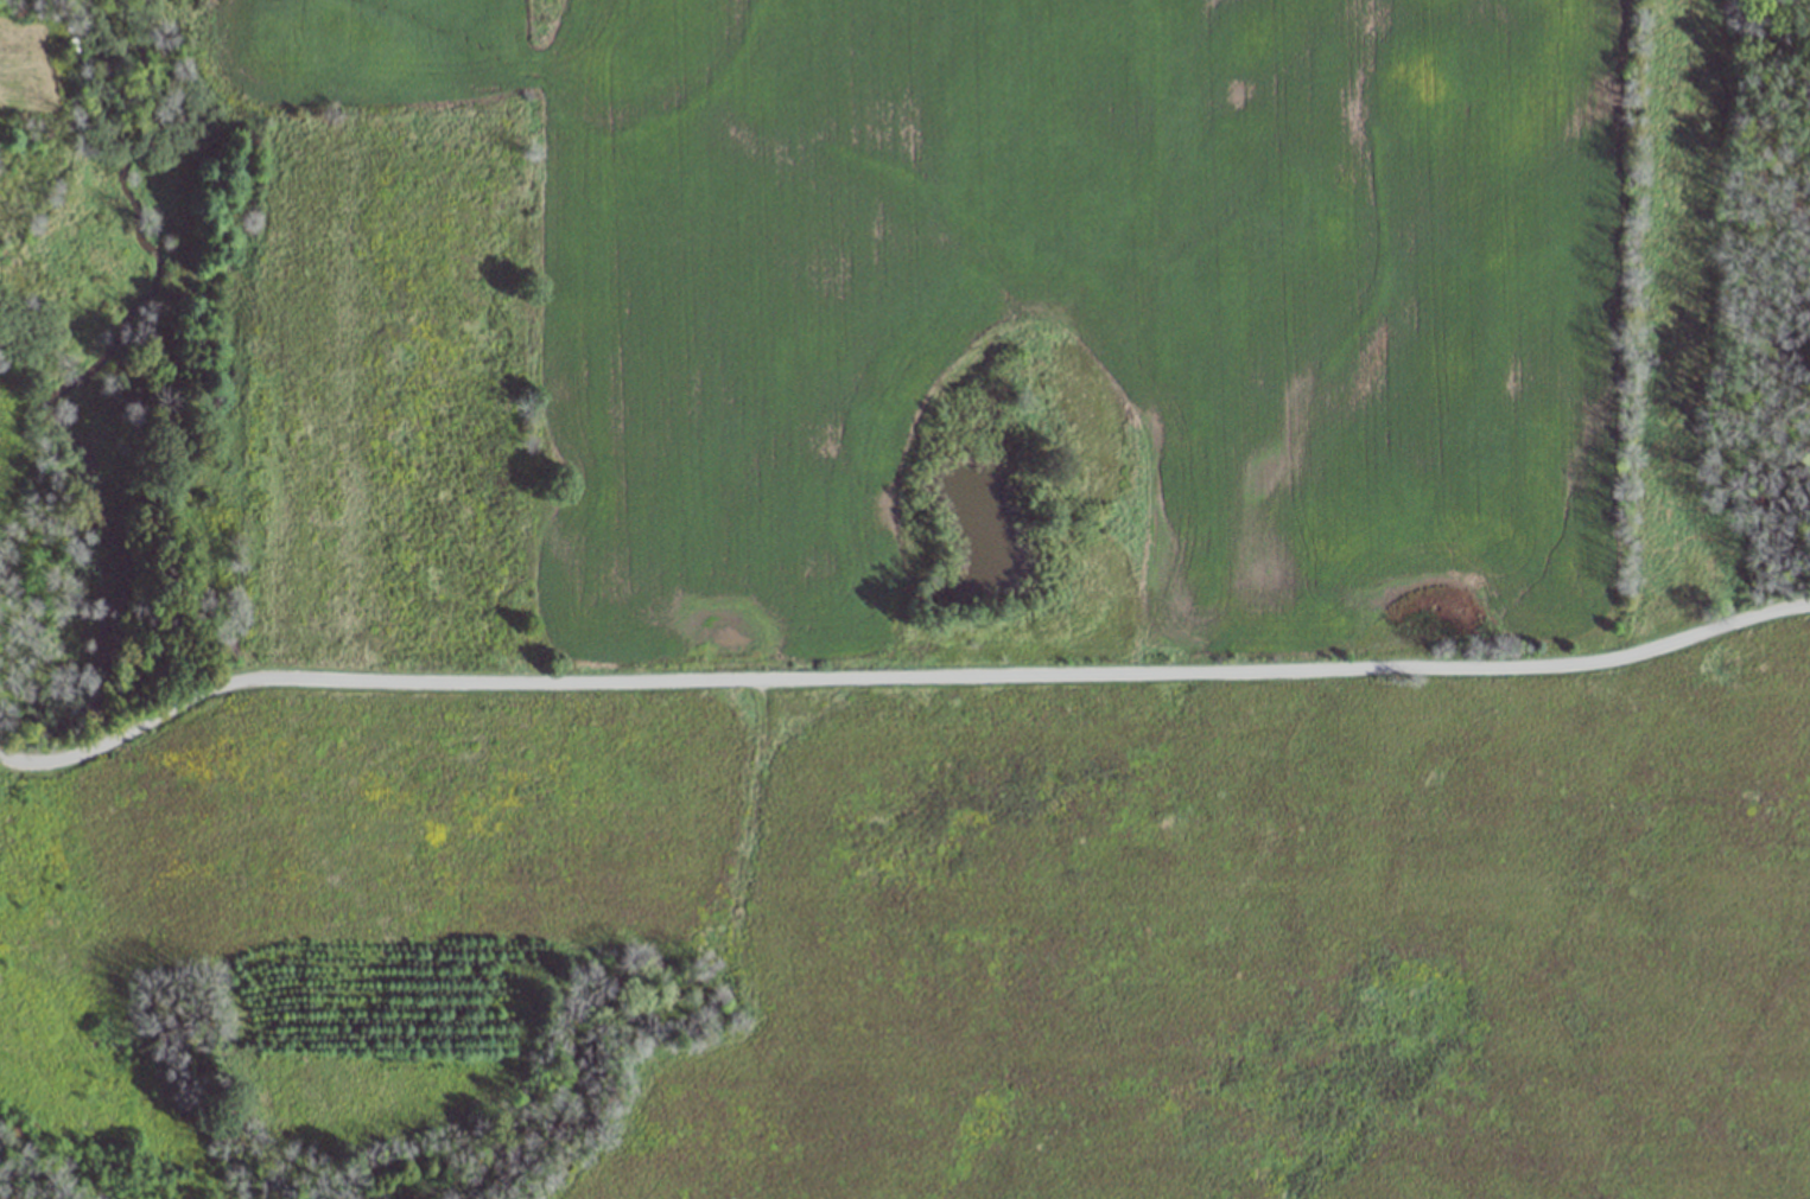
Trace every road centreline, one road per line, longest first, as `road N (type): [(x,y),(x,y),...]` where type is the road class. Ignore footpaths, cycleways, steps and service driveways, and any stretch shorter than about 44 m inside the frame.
road 1 (residential): [(0,754),(59,759),(202,685),(1442,668),(1644,650),(1809,602)]

